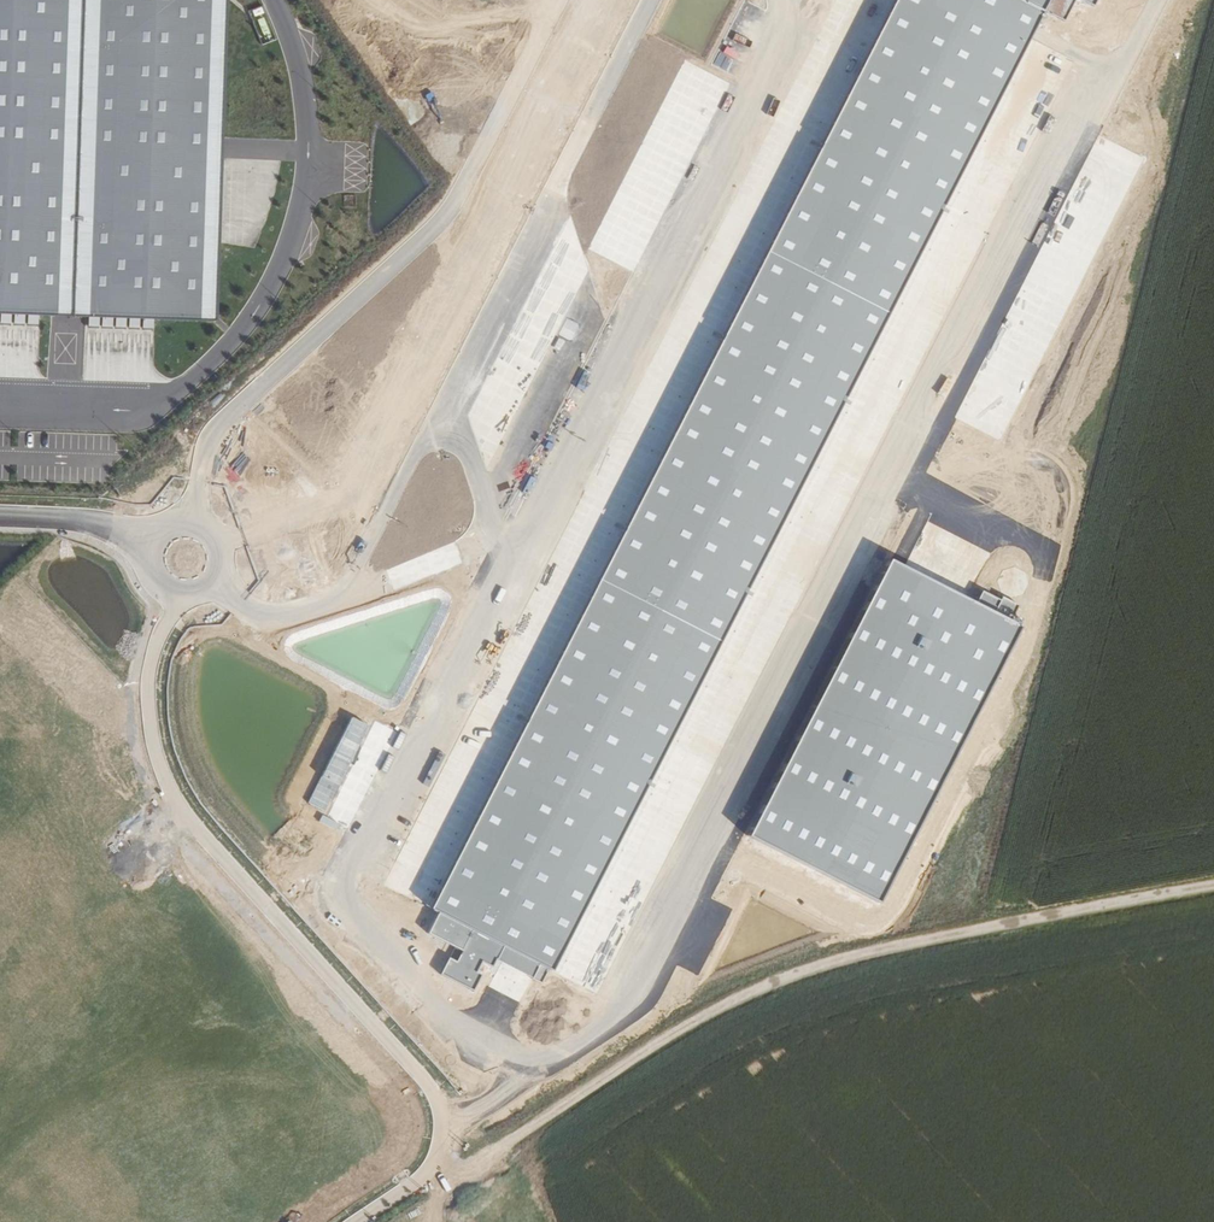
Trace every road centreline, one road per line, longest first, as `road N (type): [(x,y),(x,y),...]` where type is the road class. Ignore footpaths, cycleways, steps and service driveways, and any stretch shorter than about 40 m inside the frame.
road 1 (track): [(1213,888),(910,943),(755,993),(665,1039),(479,1160),(426,1173)]
road 2 (unclassified): [(0,515),(68,518),(157,546)]
road 3 (unclassified): [(157,546),(160,582),(191,595),(218,577),(221,556),(211,537)]

